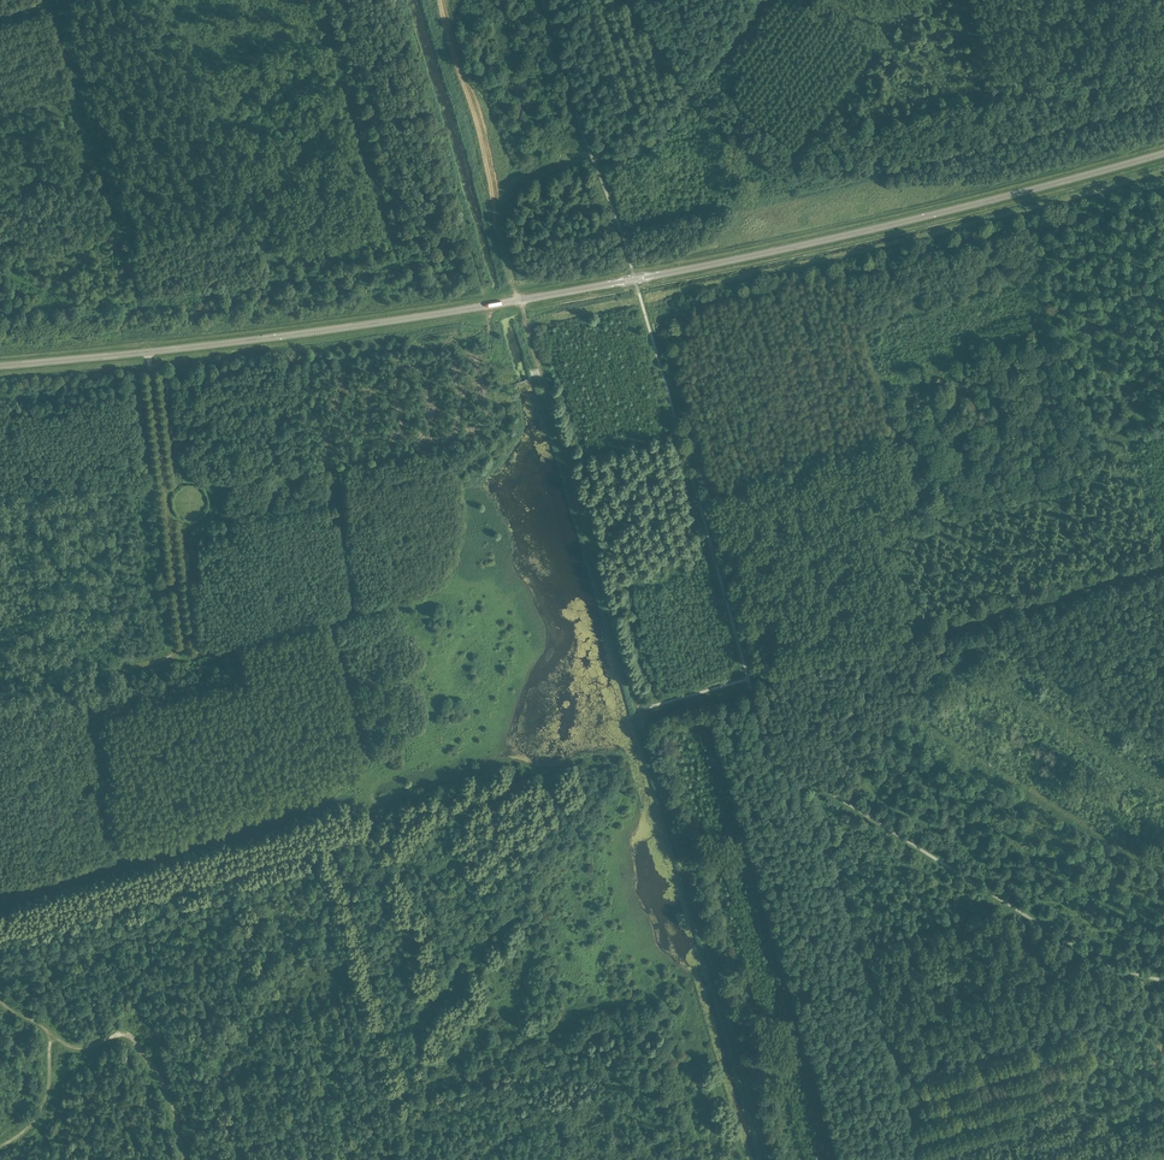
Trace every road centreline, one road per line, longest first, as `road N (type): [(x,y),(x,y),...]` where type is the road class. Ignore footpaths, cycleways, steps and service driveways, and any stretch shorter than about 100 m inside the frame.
road 1 (tertiary): [(0,363),(317,331),(634,280),(953,211),(1163,153)]
road 2 (track): [(520,179),(500,218),(517,301),(771,1159)]
road 3 (track): [(525,328),(1163,172)]
road 4 (track): [(0,709),(177,656),(157,427)]
road 5 (track): [(184,1159),(172,1102),(128,1035),(79,1049),(51,1033)]
road 6 (track): [(0,1004),(51,1033),(42,1105),(30,1127),(0,1147)]

